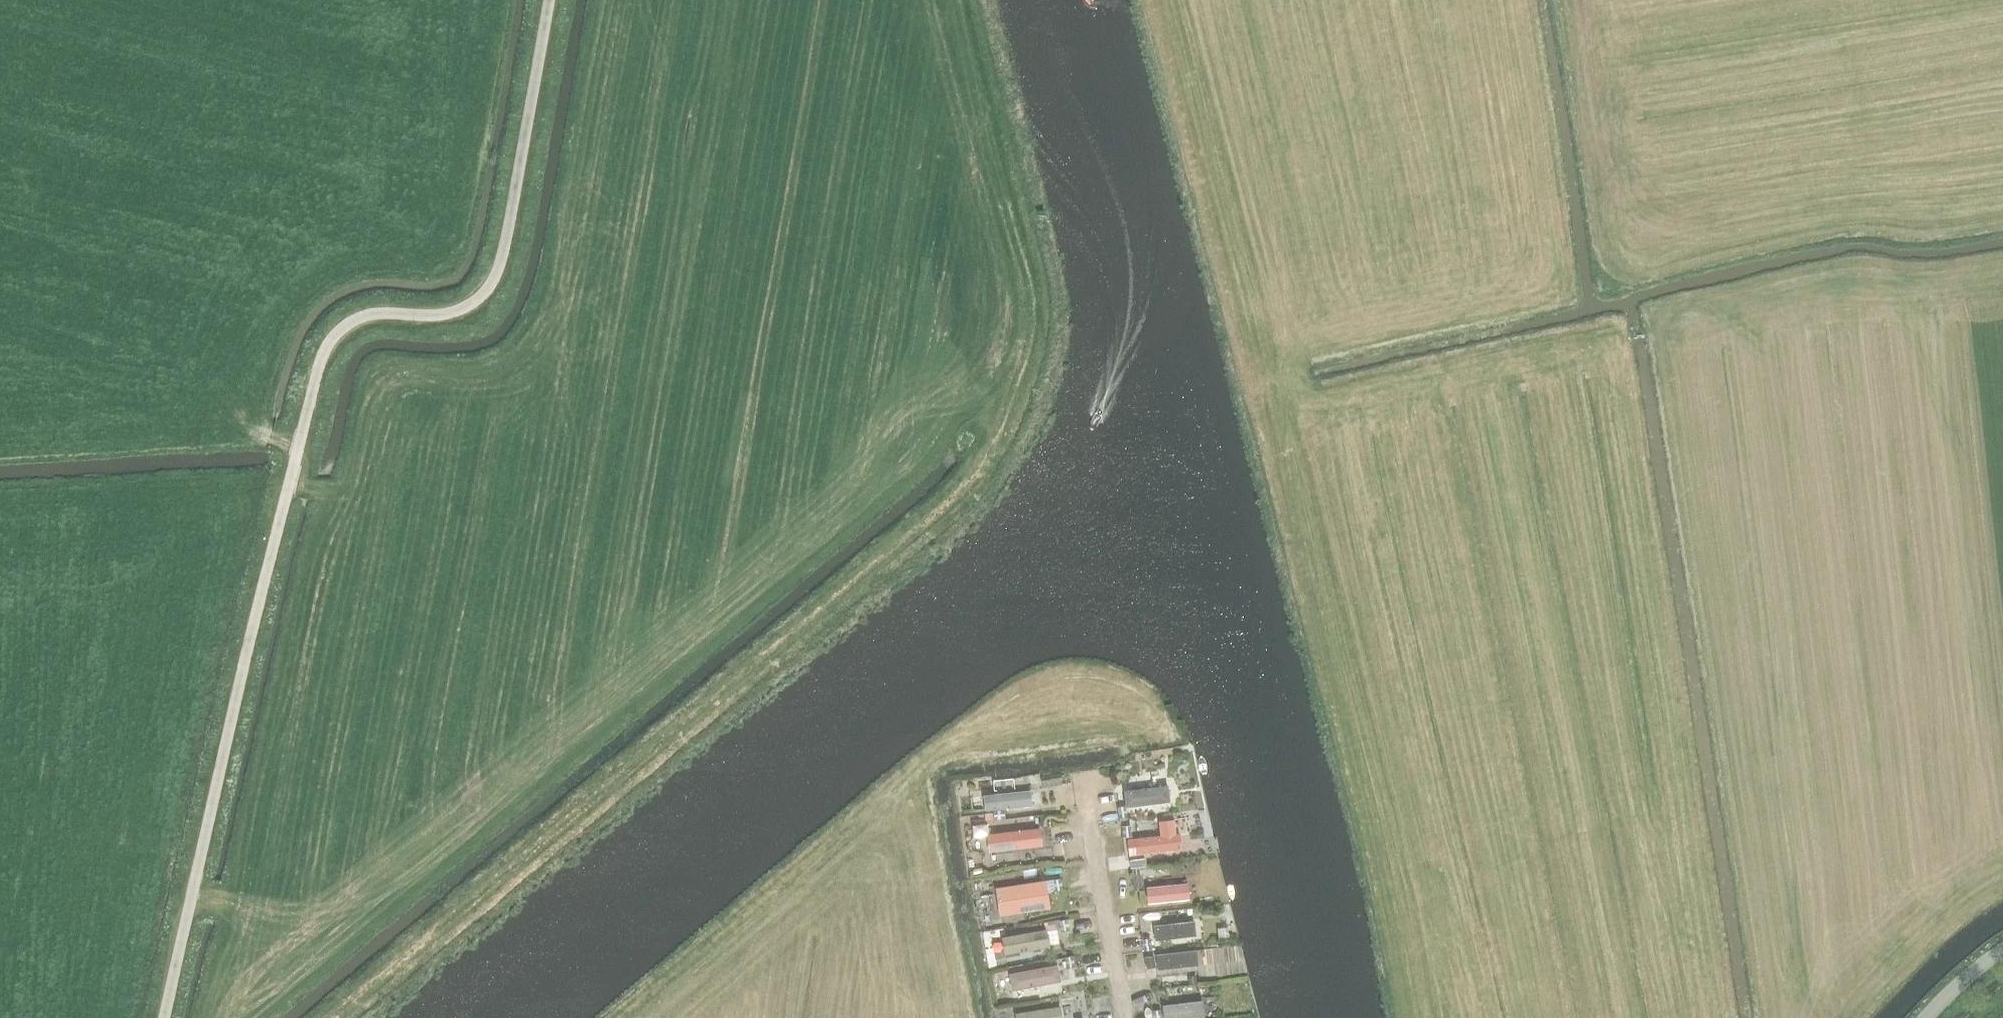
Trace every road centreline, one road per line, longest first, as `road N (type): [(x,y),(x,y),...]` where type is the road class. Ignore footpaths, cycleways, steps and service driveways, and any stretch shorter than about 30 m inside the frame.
road 1 (unclassified): [(165,1017),(322,354),(363,317),(456,311),(488,287),(505,238),(549,0)]

